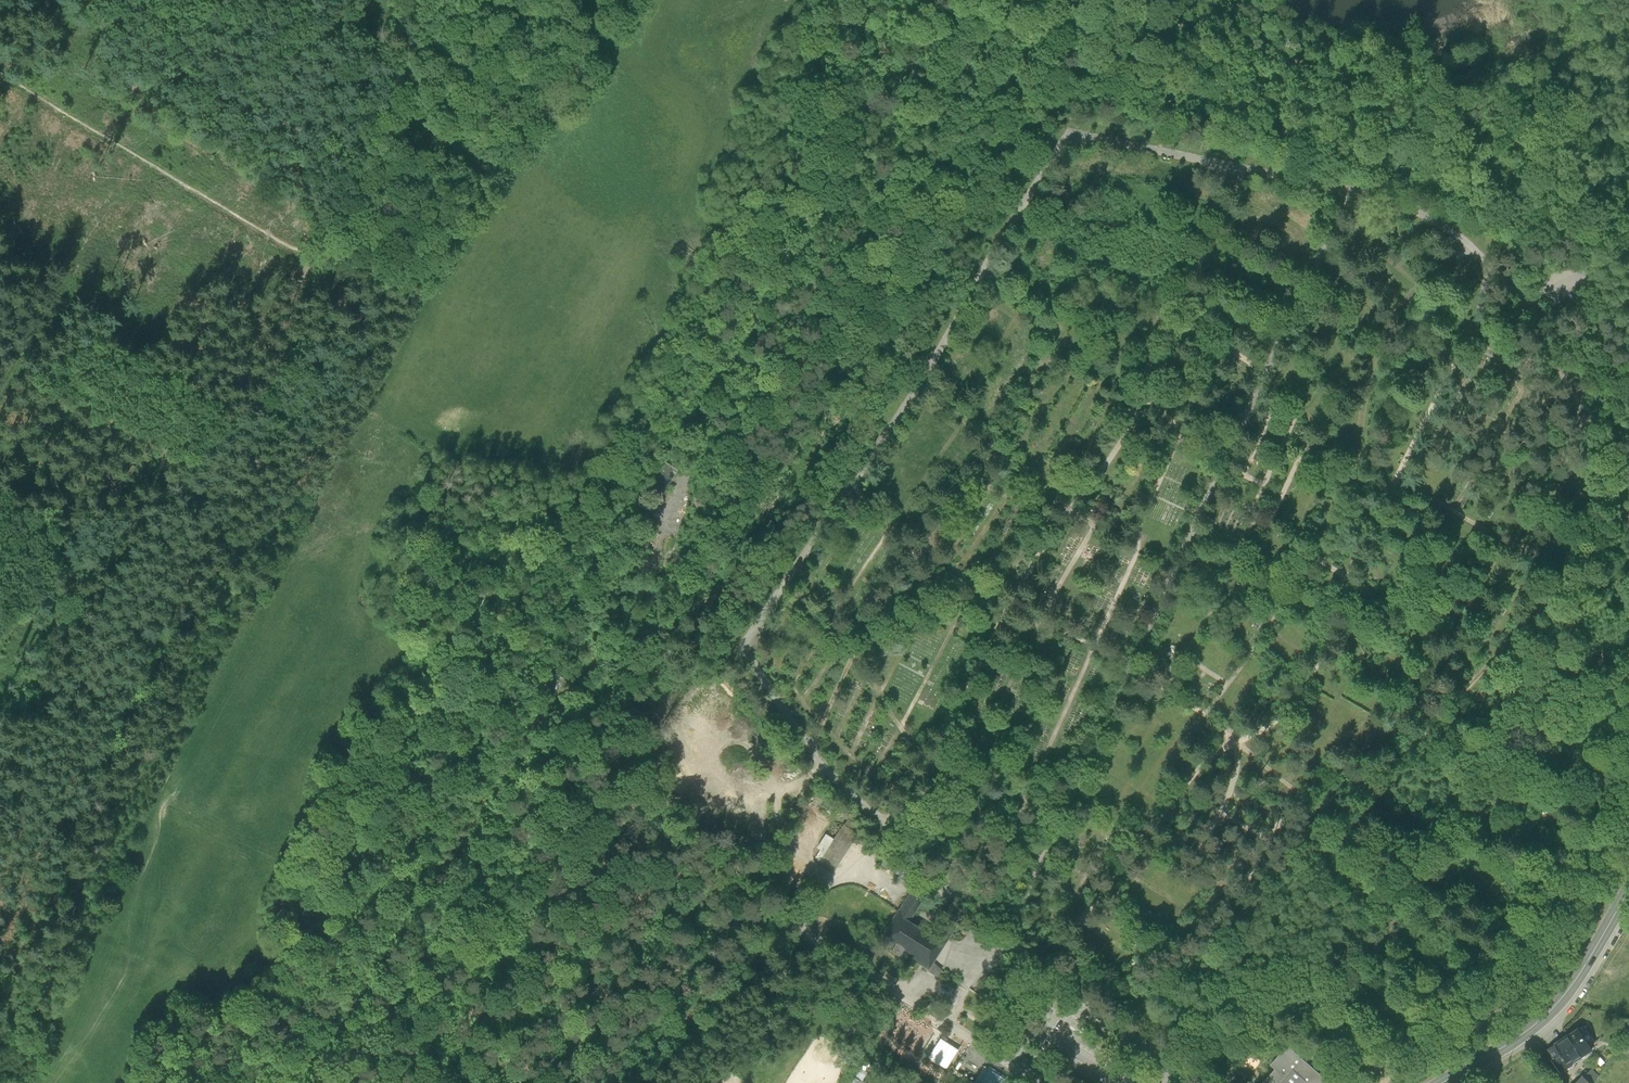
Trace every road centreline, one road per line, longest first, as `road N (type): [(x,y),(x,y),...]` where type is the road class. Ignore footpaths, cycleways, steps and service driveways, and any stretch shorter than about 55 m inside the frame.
road 1 (track): [(1624,257),(1063,61),(1011,28),(925,118),(823,249),(744,373),(683,491),(660,558),(663,593)]
road 2 (track): [(478,0),(430,45),(306,272),(258,403),(75,580),(44,655),(0,726)]
road 3 (track): [(0,71),(182,181),(306,272)]
road 4 (secondary): [(1628,886),(1563,998),(1442,1082)]
road 5 (track): [(1388,170),(1381,134),(1296,61),(1272,0)]
road 6 (track): [(629,1082),(780,930)]

